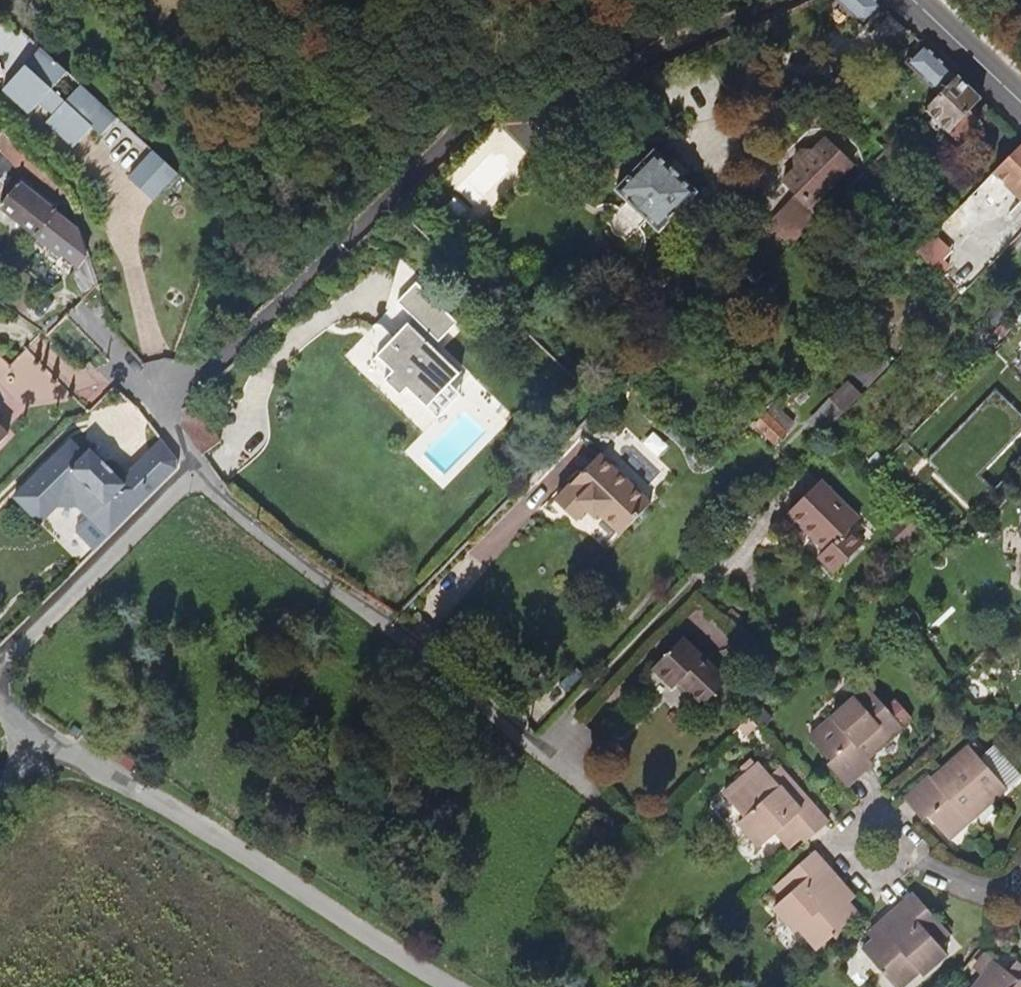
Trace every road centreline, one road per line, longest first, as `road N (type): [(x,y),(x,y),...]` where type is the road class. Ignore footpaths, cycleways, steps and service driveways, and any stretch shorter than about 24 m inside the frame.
road 1 (residential): [(193,471),(174,405),(476,113),(553,94),(773,0)]
road 2 (residential): [(193,471),(636,828)]
road 3 (residential): [(451,986),(57,745),(0,697)]
road 4 (residential): [(0,675),(193,471)]
road 5 (residential): [(1020,890),(872,844)]
road 6 (primary): [(1020,102),(912,0)]

